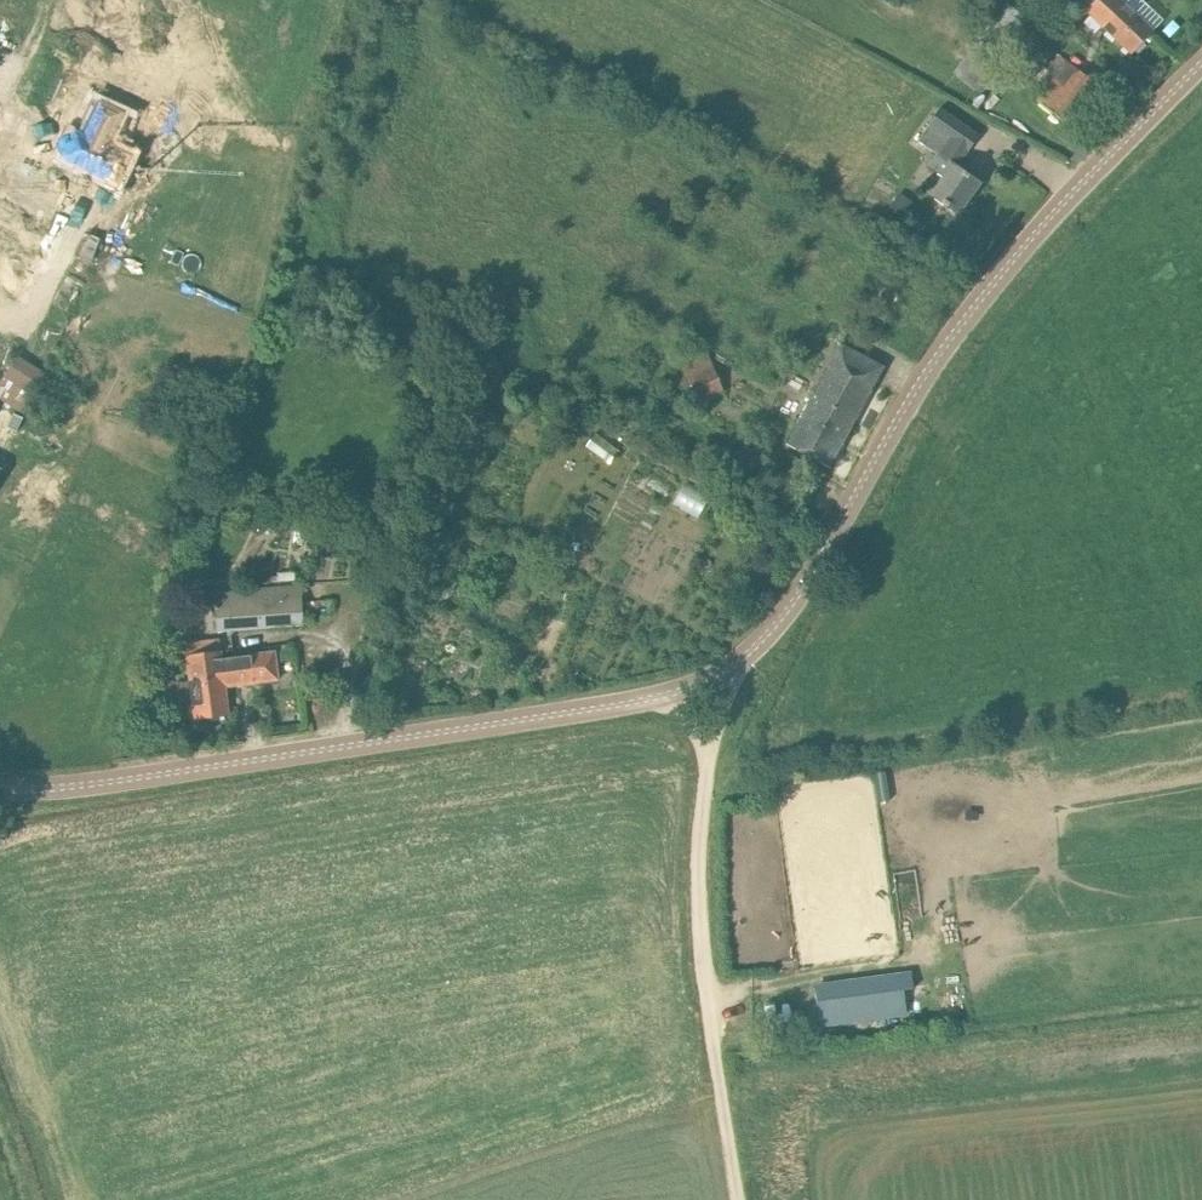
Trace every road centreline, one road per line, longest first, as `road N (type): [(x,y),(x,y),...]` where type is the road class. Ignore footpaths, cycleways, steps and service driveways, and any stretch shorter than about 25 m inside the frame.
road 1 (tertiary): [(0,789),(65,791),(326,754),(664,699),(724,677),(745,660),(831,541),(942,352),(1002,275),(1201,64)]
road 2 (track): [(664,699),(700,722),(712,753),(700,855),(704,962),(737,1199)]

